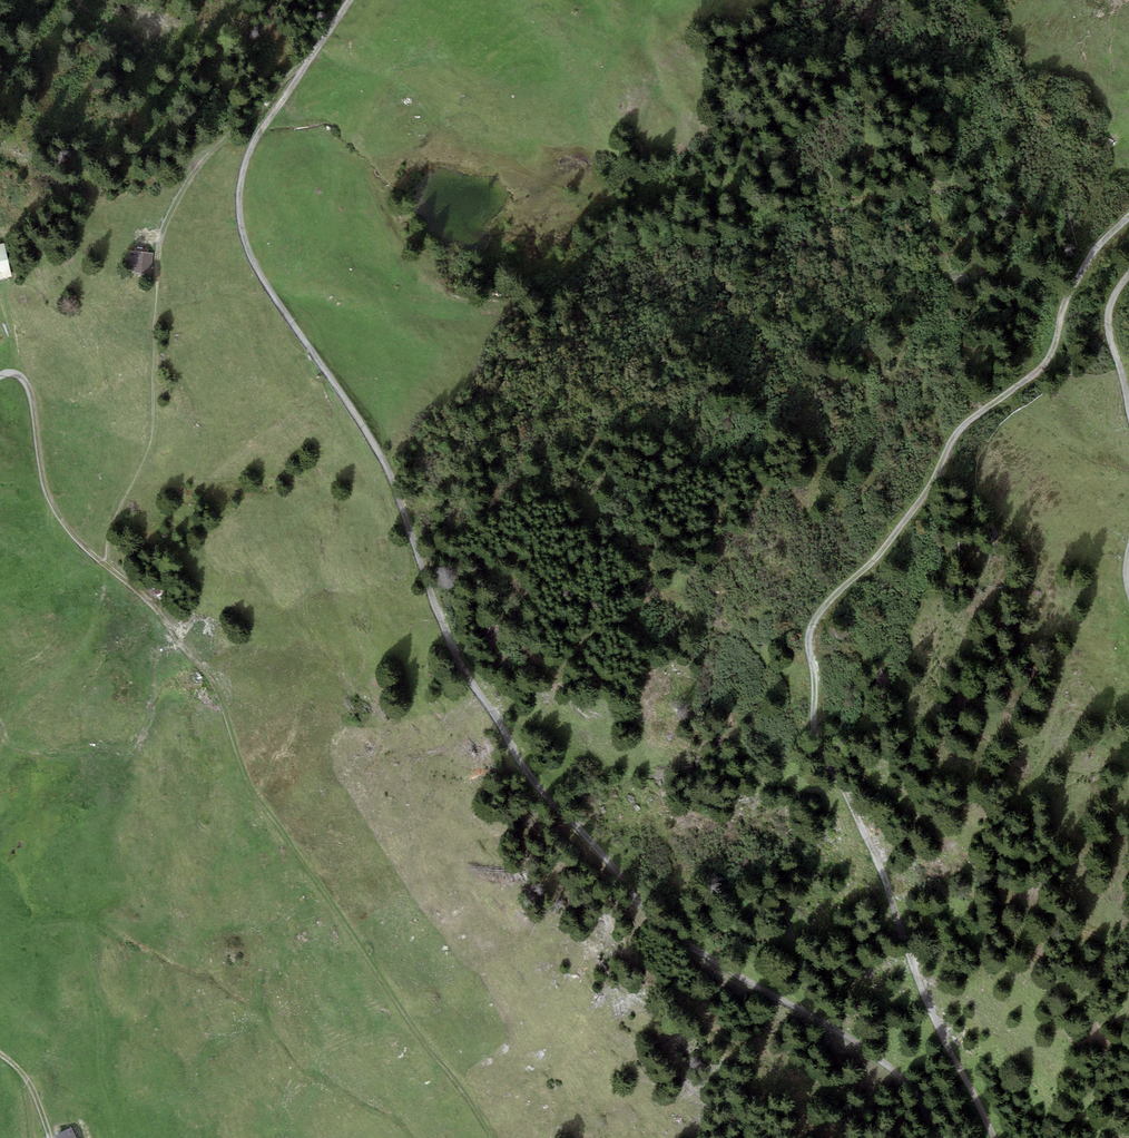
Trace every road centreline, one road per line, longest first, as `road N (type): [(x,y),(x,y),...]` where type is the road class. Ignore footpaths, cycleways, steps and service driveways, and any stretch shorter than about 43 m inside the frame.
road 1 (track): [(311,58),(245,159),(237,201),(245,246),(389,474),(444,634),(546,797),(645,913),(905,1079),(940,1137)]
road 2 (track): [(993,1137),(941,1033),(884,875),(814,739),(810,629),(895,536),(961,427),(1045,363),(1067,296),(1128,216)]
road 3 (track): [(311,58),(207,157),(165,225),(152,438),(113,524),(106,565),(67,529),(48,498),(29,388),(18,375),(0,376)]
road 4 (track): [(106,565),(143,594),(211,679),(259,799),(495,1137)]
road 5 (track): [(1128,274),(1108,319),(1128,409)]

